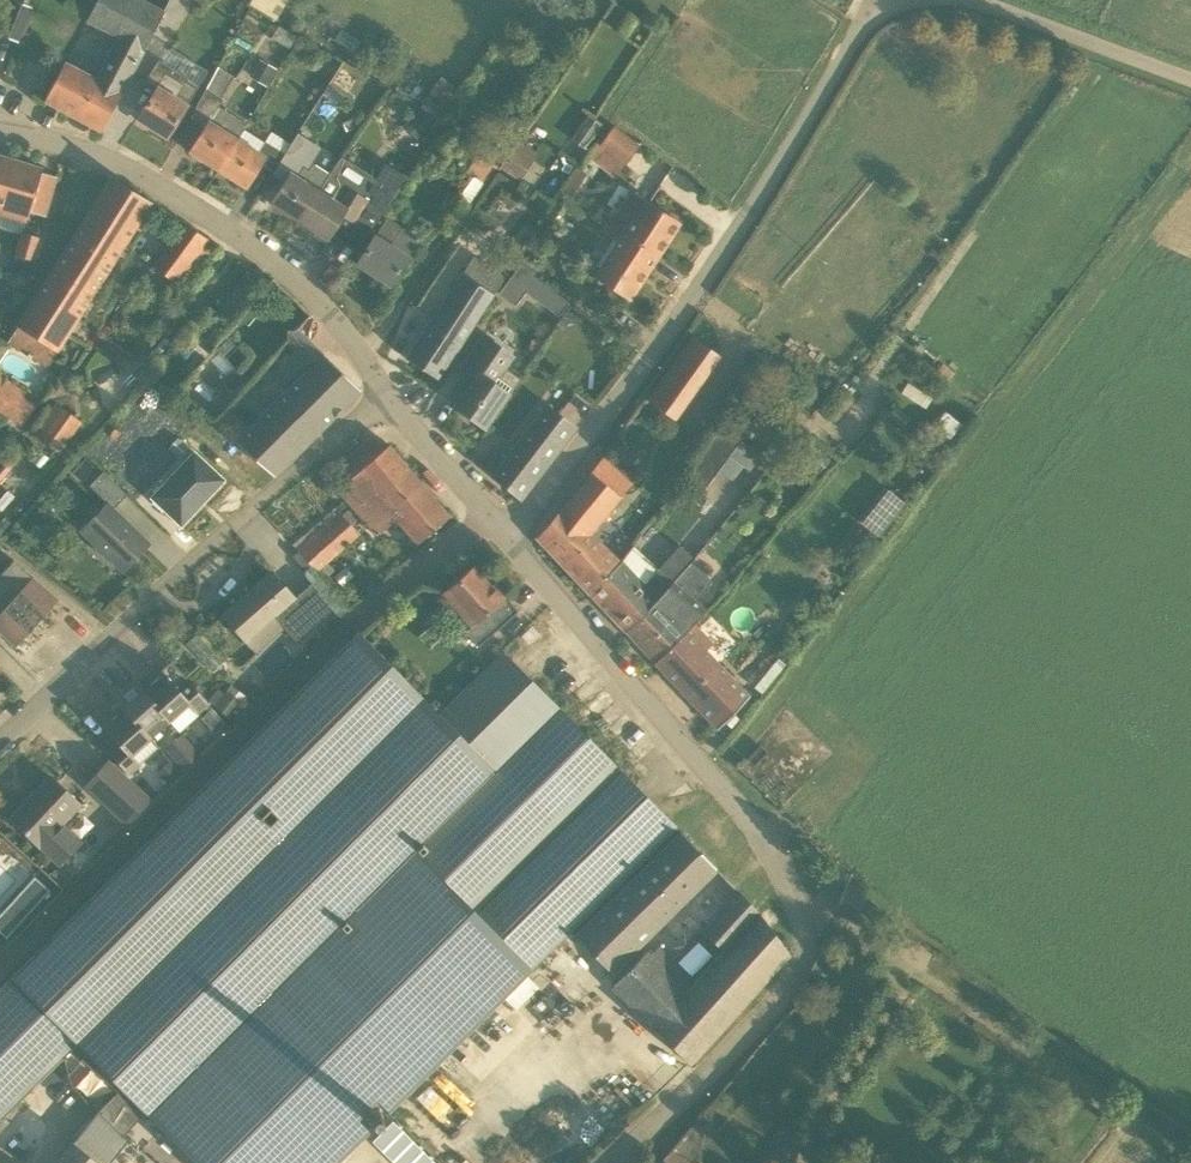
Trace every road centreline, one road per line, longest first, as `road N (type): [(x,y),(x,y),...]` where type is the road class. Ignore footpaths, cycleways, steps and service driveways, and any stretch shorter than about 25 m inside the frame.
road 1 (unclassified): [(611,1162),(693,1092),(779,1001),(795,977),(804,933),(776,863),(743,811),(506,536)]
road 2 (unclassified): [(506,536),(536,511),(749,214),(874,6)]
road 3 (residential): [(0,741),(188,563),(389,399)]
road 4 (unclassified): [(389,399),(344,330),(278,263),(100,157),(0,130)]
road 5 (unclassified): [(1190,76),(978,0)]
road 6 (unclassified): [(506,536),(389,399)]

